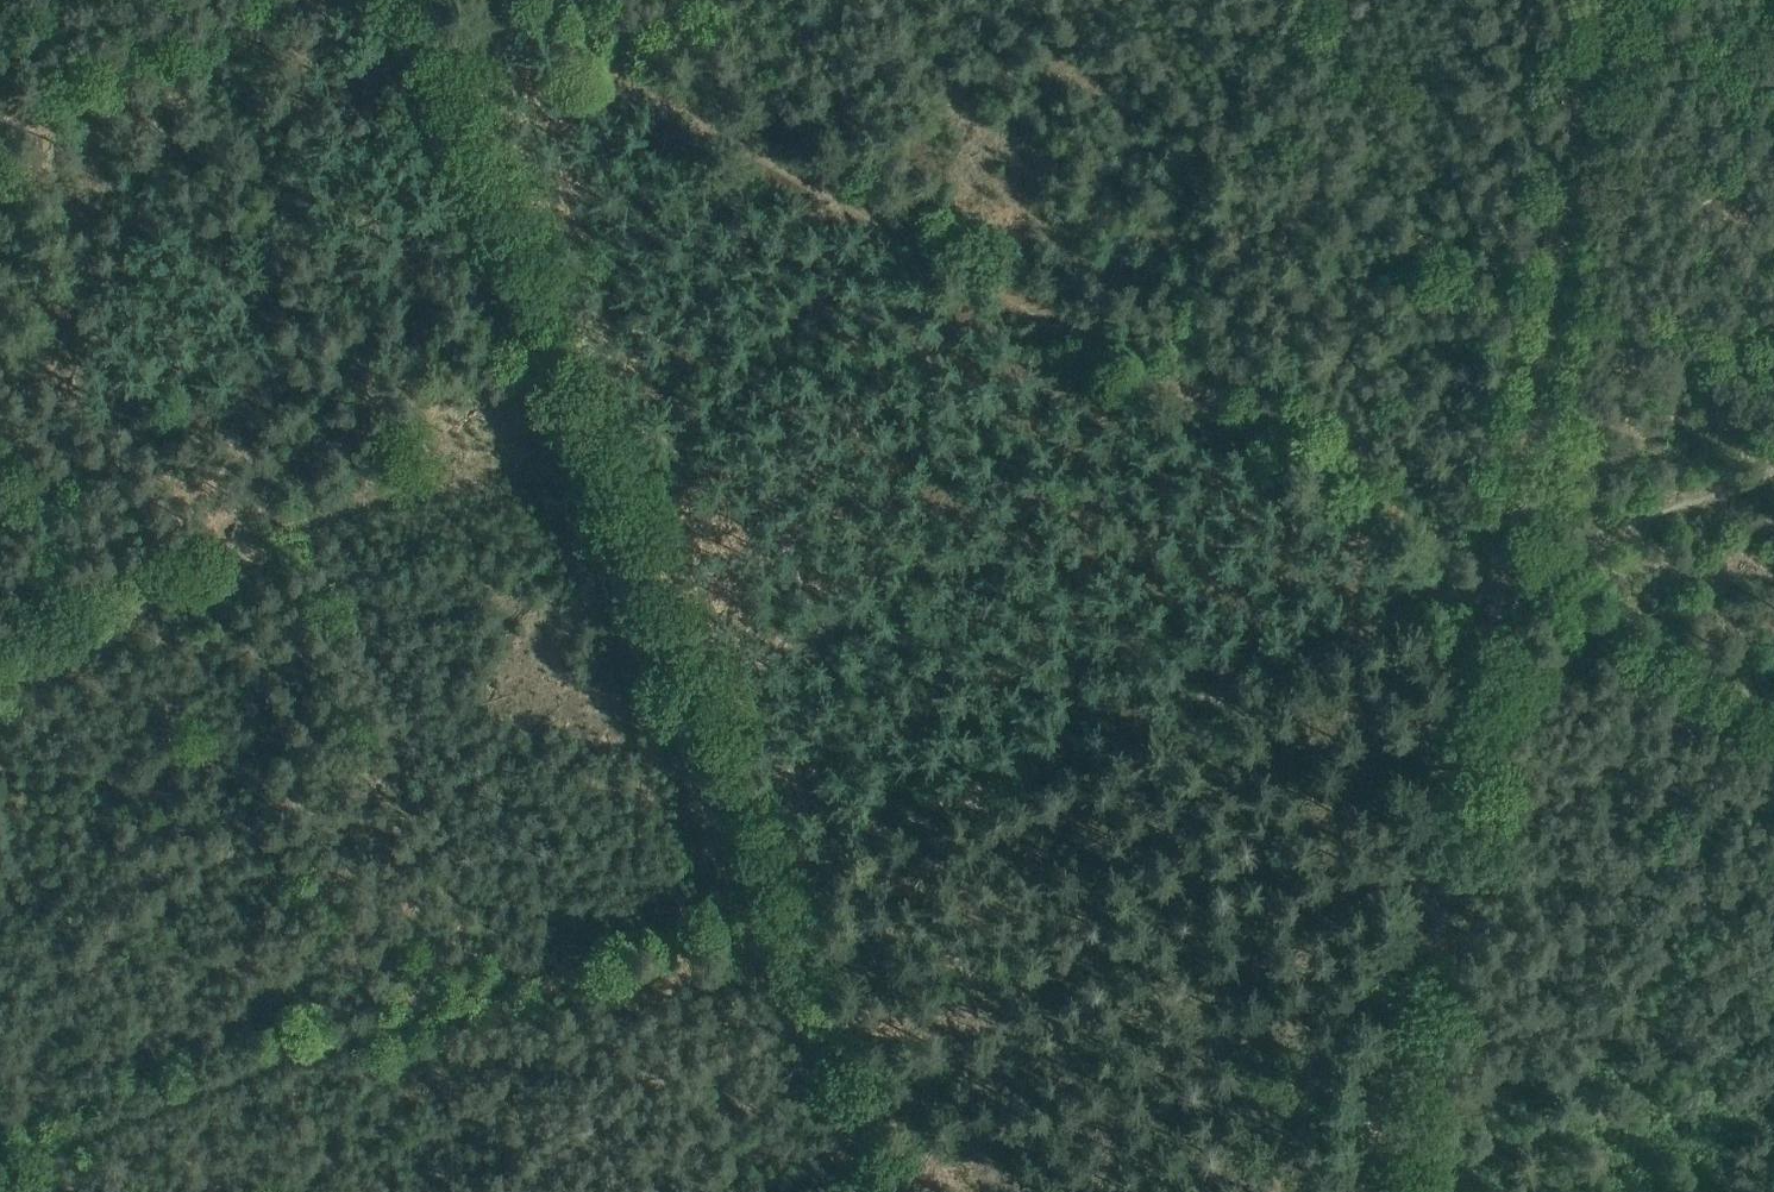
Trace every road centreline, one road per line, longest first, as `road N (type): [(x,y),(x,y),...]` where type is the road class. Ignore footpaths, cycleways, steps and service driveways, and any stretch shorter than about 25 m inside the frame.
road 1 (track): [(1378,1191),(1501,563)]
road 2 (track): [(1501,563),(1604,0)]

